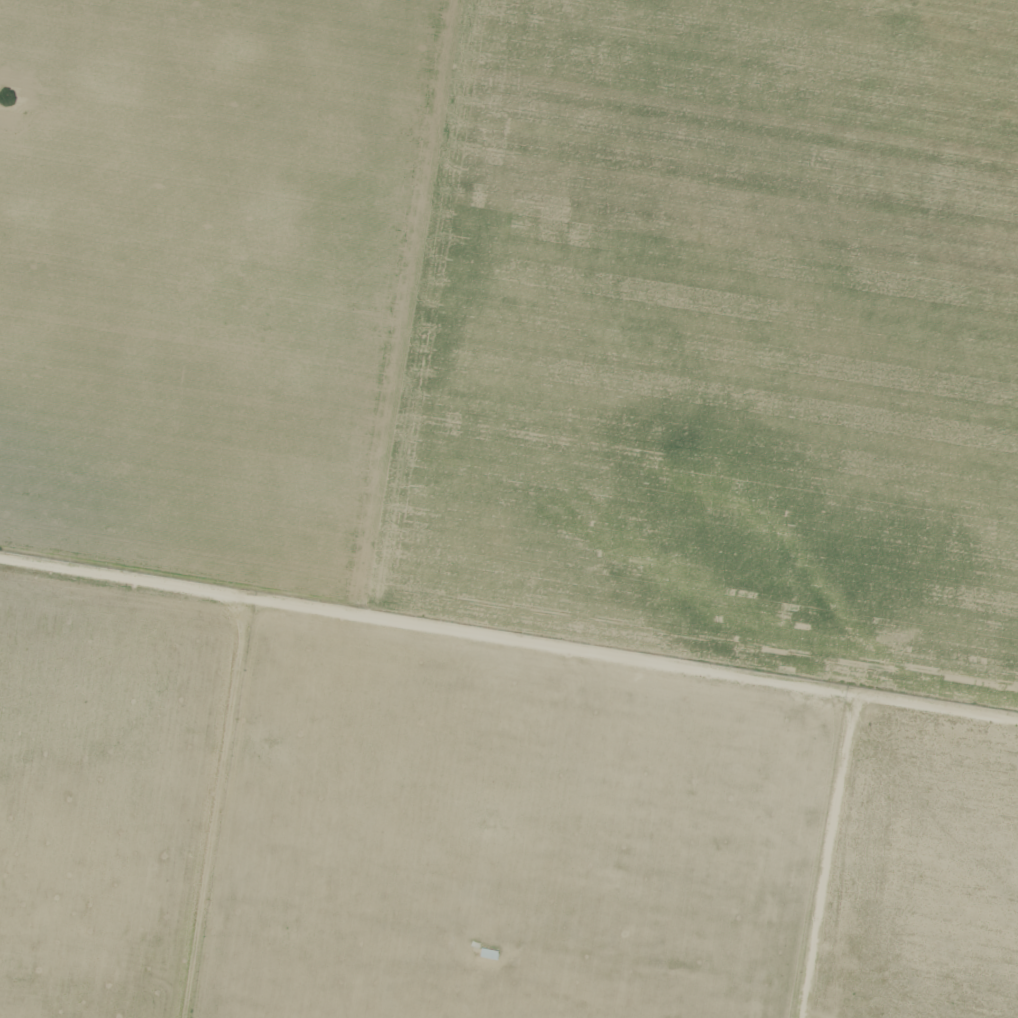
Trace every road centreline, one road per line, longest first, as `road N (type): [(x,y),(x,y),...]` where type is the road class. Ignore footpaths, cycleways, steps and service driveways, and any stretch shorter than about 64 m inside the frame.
road 1 (residential): [(1017,720),(0,559)]
road 2 (residential): [(444,0),(341,613)]

